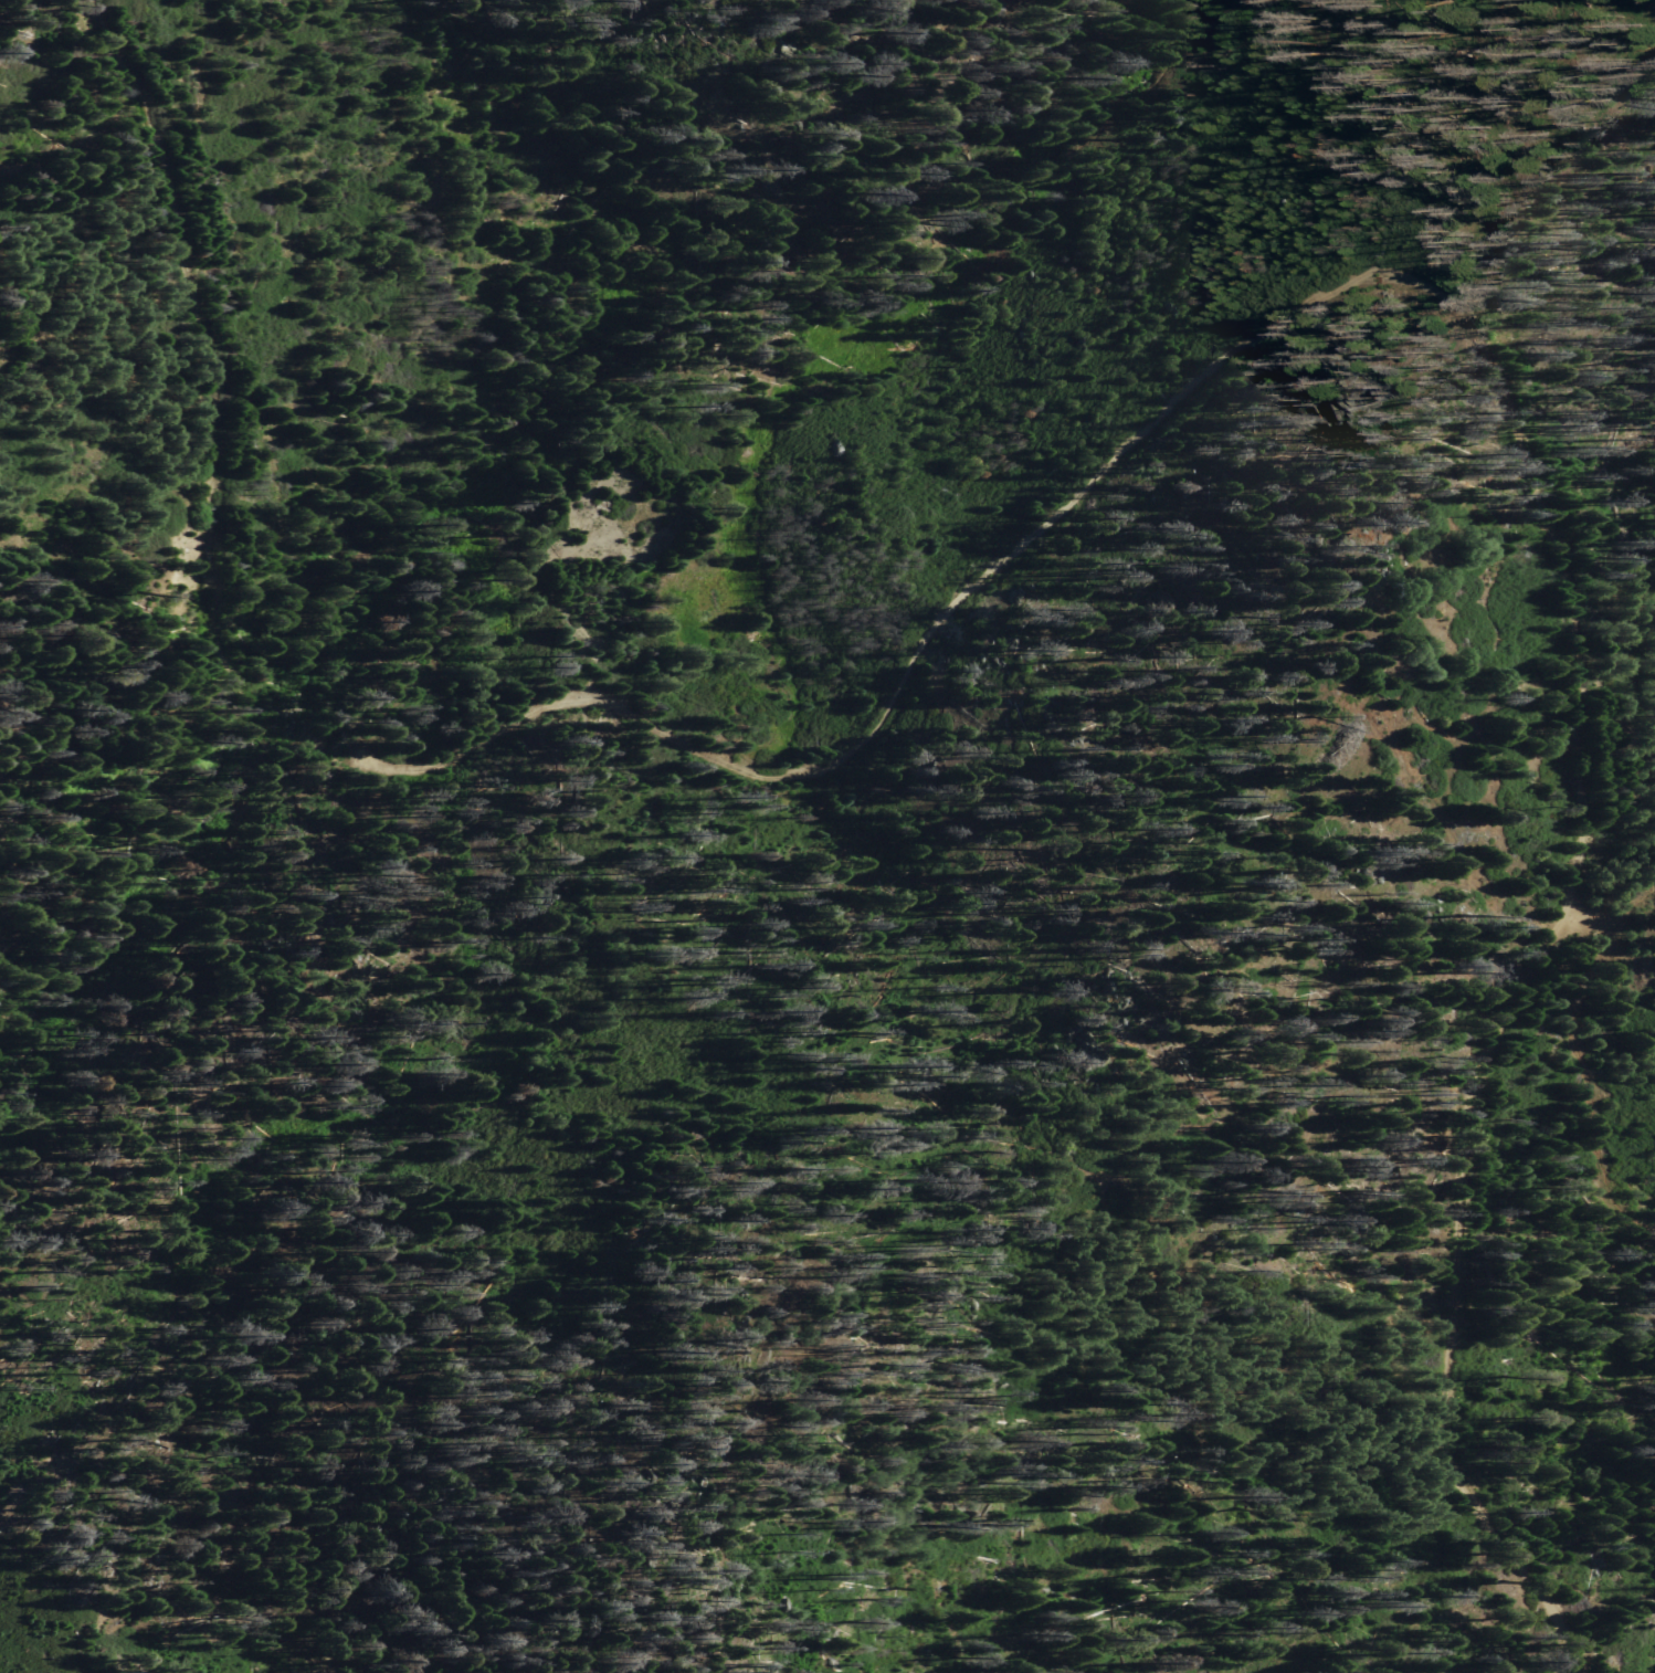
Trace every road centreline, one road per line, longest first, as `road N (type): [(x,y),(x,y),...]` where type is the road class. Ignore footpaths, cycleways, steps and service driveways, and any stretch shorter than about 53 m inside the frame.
road 1 (track): [(92,0),(146,122),(205,376),(199,592),(208,651),(224,698),(257,726),(302,753),(355,769),(394,769),(523,713),(590,703),(703,761),(808,776),(847,750),(869,724),(947,595),(1108,463),(1211,357),(1305,291),(1342,282),(1429,296),(1476,343),(1525,446),(1568,586),(1578,865),(1463,1112),(1444,1456),(1456,1486),(1559,1629),(1573,1672)]

